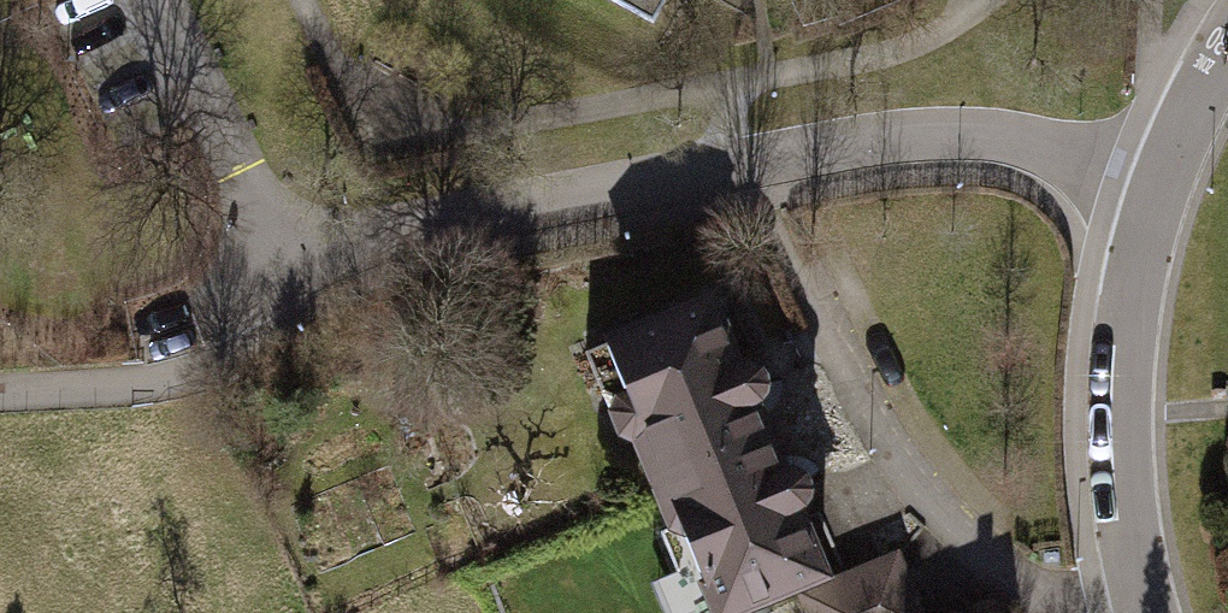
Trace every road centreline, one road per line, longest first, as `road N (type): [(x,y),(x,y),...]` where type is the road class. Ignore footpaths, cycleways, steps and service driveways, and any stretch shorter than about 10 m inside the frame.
road 1 (residential): [(1148,190),(982,141),(285,261),(162,386)]
road 2 (residential): [(1148,190),(1114,342),(1127,612)]
road 3 (track): [(285,261),(163,0)]
road 4 (residential): [(1227,36),(1148,190)]

